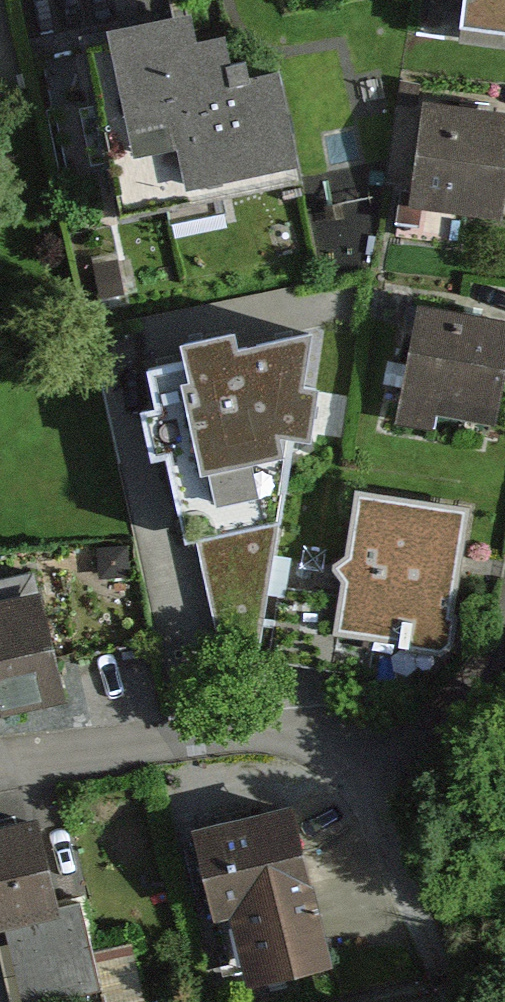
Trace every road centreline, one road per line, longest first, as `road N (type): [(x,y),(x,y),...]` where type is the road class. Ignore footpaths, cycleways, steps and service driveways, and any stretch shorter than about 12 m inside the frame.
road 1 (residential): [(382,742),(321,746),(250,732),(0,767)]
road 2 (residential): [(382,742),(446,697),(499,642),(504,618)]

